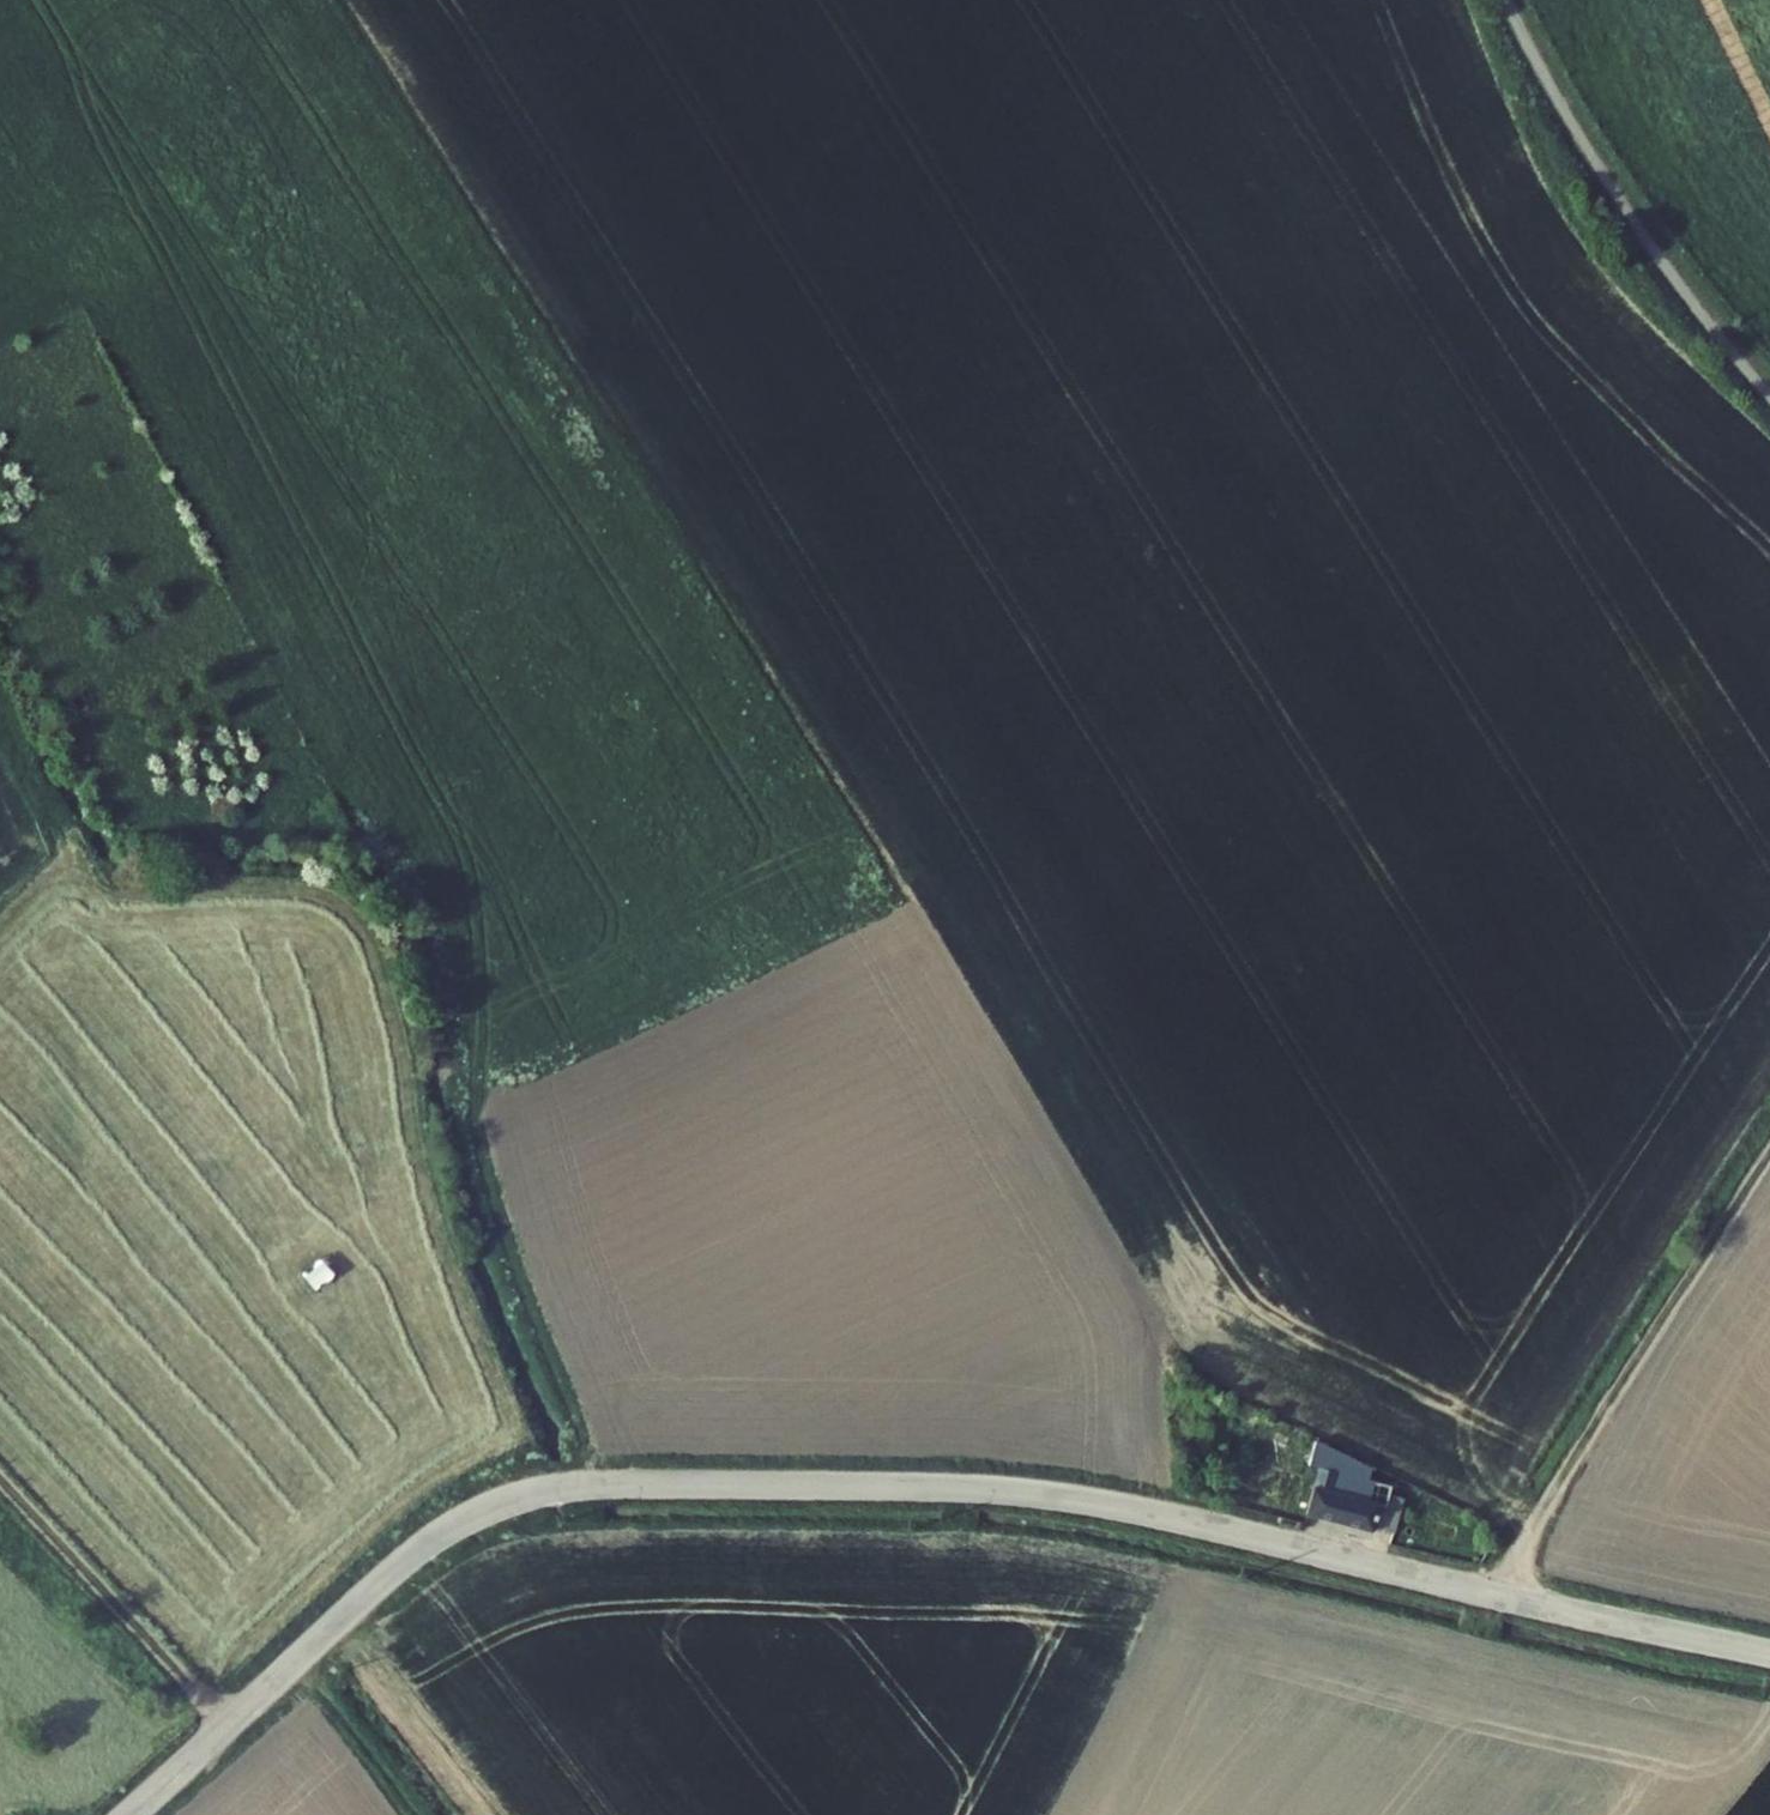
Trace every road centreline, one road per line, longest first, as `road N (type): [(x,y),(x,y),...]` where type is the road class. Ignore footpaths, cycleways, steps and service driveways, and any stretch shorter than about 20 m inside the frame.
road 1 (unclassified): [(1769,1652),(1069,1497),(954,1487),(581,1485),(509,1500),(435,1537),(128,1814)]
road 2 (track): [(225,1727),(0,1483)]

